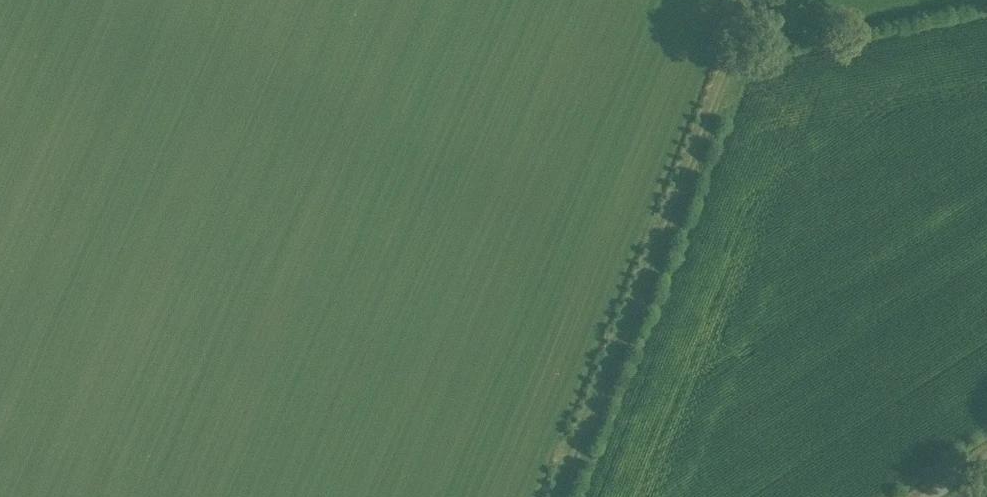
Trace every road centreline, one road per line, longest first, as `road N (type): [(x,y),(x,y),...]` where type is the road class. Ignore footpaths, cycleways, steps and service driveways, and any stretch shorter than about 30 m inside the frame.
road 1 (track): [(757,0),(558,496)]

